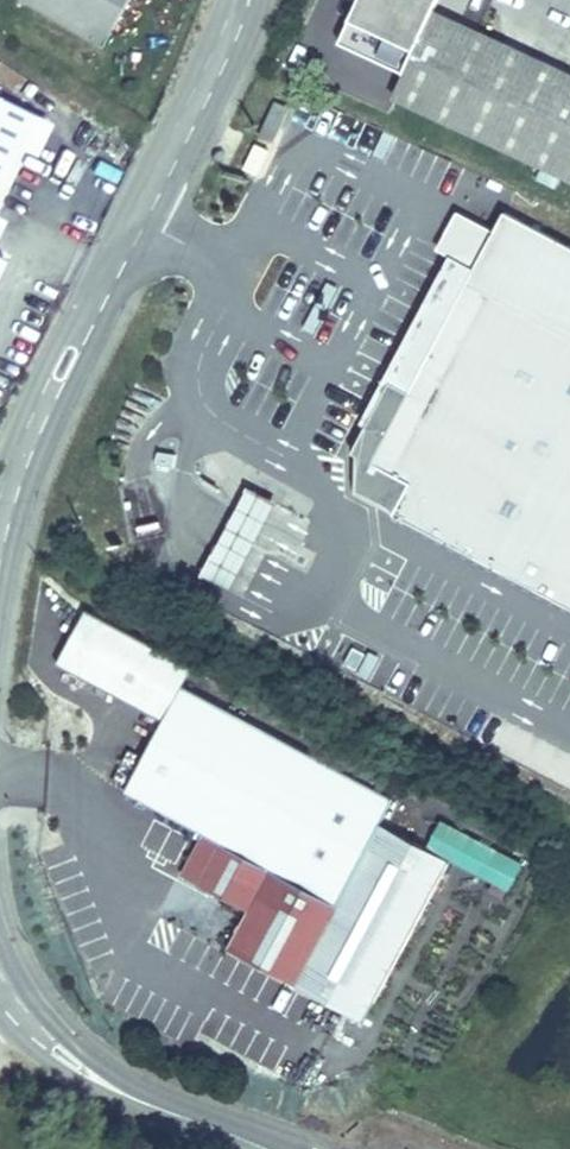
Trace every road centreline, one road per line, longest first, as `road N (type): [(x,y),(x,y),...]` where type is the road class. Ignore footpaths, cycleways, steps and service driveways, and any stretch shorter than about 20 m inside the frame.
road 1 (tertiary): [(0,553),(34,446),(247,0)]
road 2 (tertiary): [(266,1143),(98,1071),(46,1033),(9,992)]

